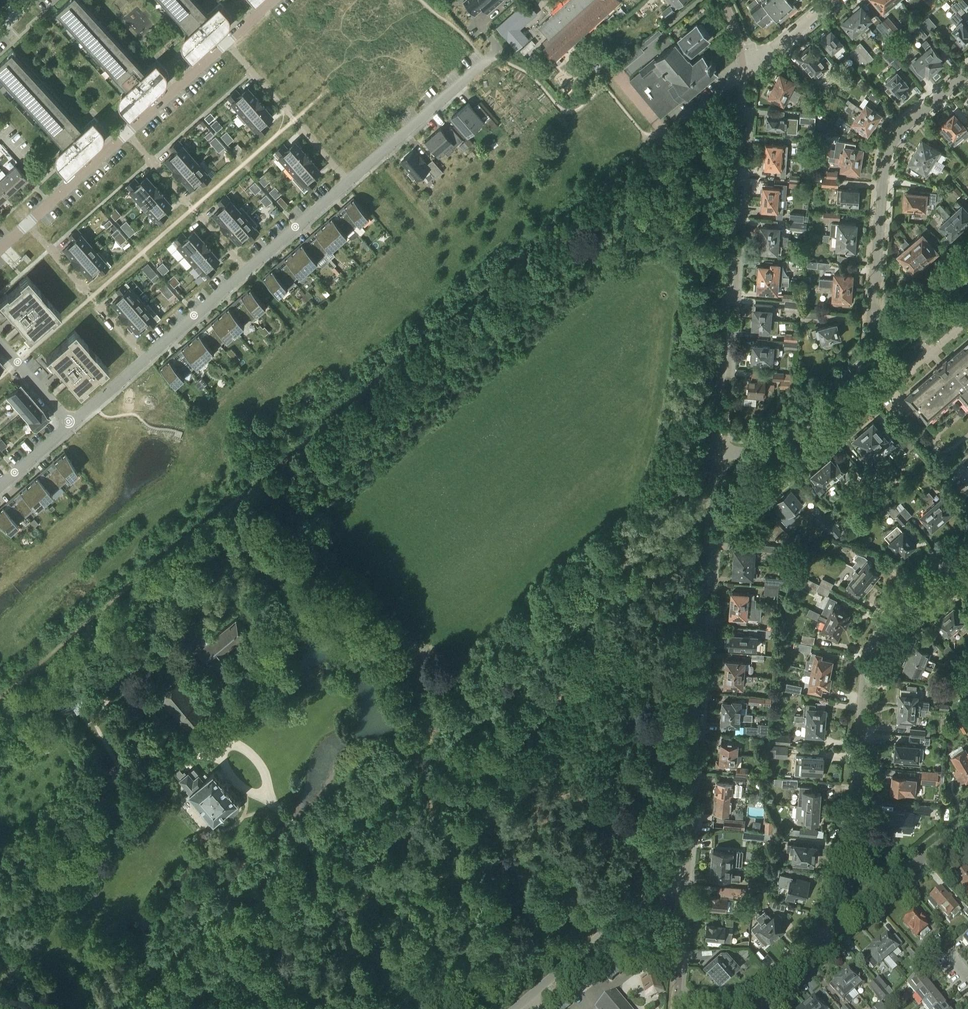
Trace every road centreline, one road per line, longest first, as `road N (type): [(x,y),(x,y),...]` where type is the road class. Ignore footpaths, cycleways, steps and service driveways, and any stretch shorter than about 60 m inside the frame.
road 1 (residential): [(488,60),(71,425)]
road 2 (residential): [(685,884),(715,452)]
road 3 (residential): [(715,452),(741,65)]
road 4 (residential): [(967,545),(900,605),(873,644),(853,843)]
road 5 (residential): [(892,337),(874,308),(889,150),(967,73)]
road 6 (residential): [(715,452),(761,449),(892,337)]
road 7 (unclassified): [(512,1008),(656,888),(685,884)]
road 8 (residential): [(126,133),(226,43)]
road 9 (residential): [(126,133),(27,223)]

